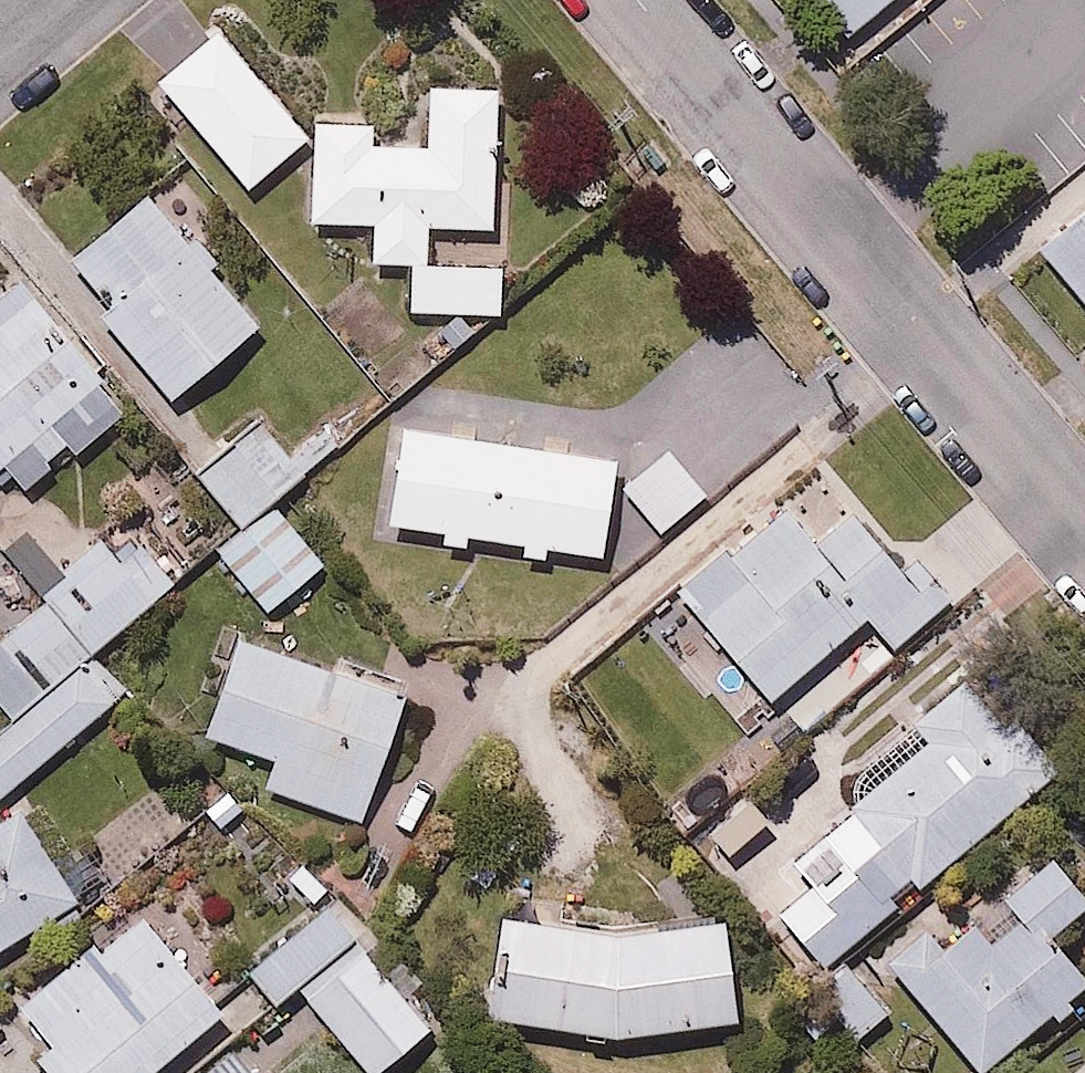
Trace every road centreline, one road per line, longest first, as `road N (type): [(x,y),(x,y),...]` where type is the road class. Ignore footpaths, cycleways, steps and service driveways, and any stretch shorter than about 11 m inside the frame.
road 1 (residential): [(636,0),(1084,534)]

